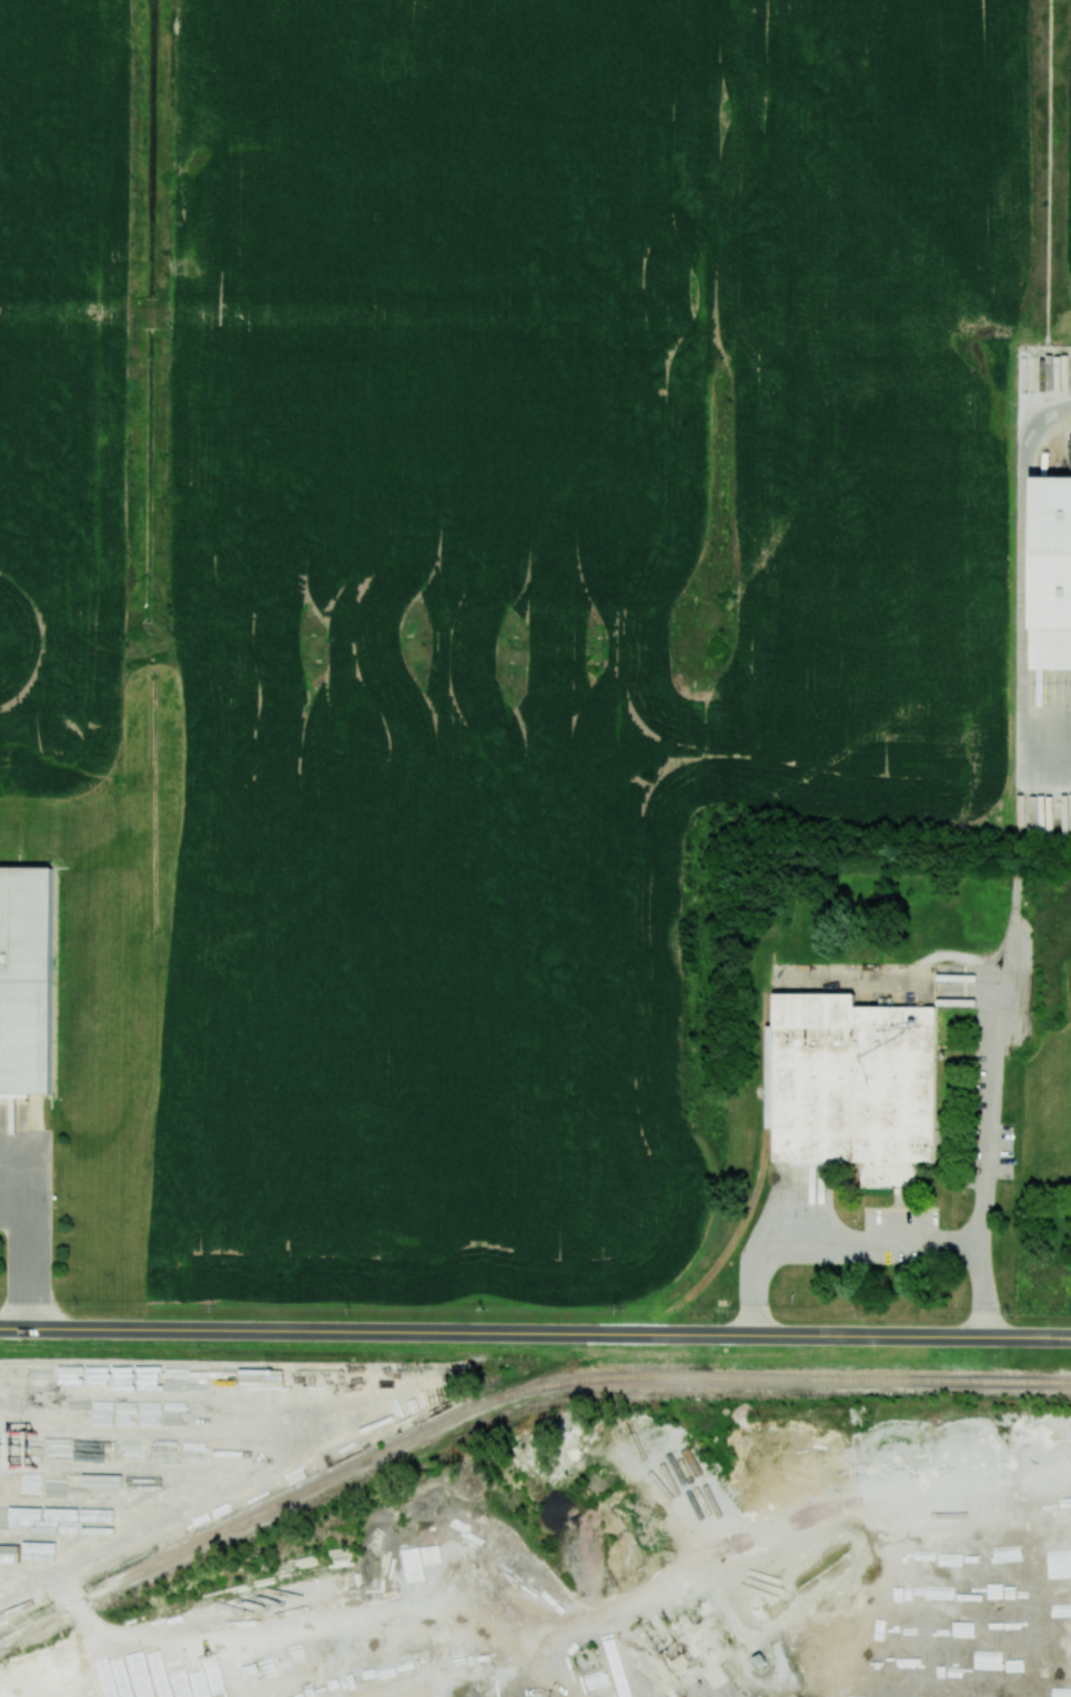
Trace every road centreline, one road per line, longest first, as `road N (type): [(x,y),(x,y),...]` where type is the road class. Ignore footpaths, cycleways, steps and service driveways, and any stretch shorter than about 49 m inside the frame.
road 1 (tertiary): [(0,1328),(1070,1339)]

